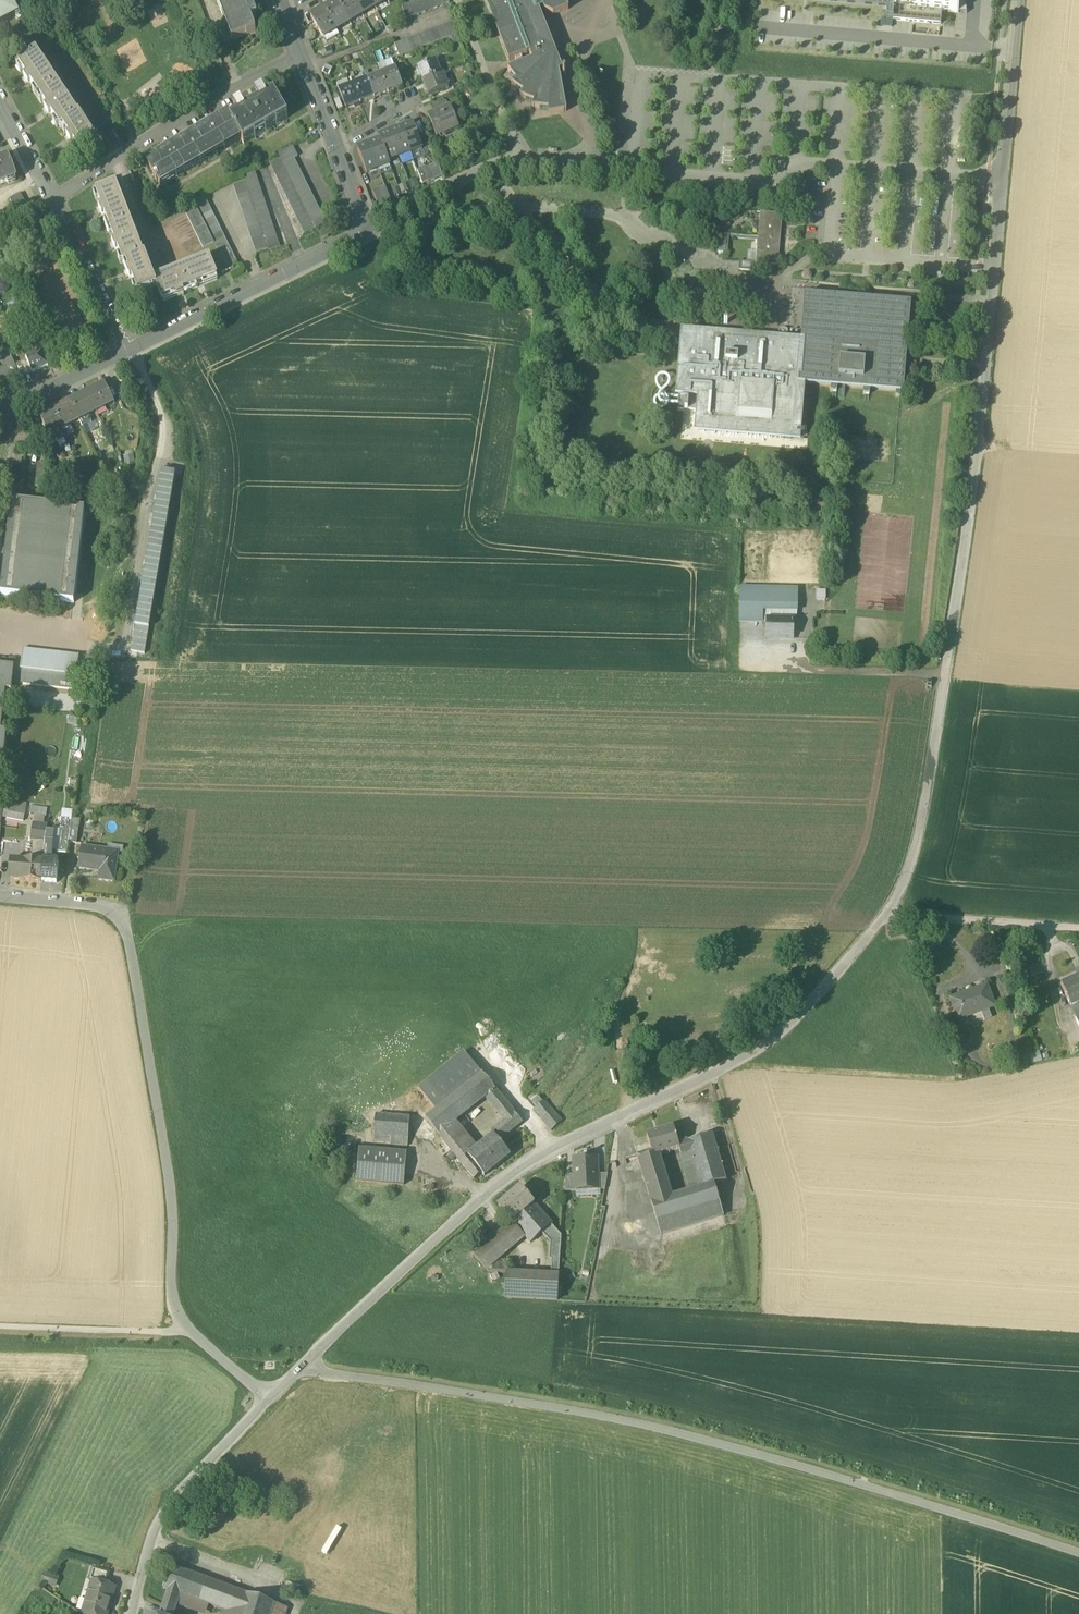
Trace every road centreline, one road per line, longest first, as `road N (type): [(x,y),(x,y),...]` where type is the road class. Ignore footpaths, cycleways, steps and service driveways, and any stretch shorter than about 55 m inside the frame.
road 1 (residential): [(1017,0),(968,524),(913,857),(888,913),(753,1052),(544,1153),(503,1181),(270,1399)]
road 2 (track): [(1078,1557),(730,1450),(303,1367)]
road 3 (residential): [(0,896),(103,907),(125,925),(172,1185),(174,1307),(192,1334),(270,1399)]
road 4 (residential): [(796,163),(783,181),(519,162),(488,167),(367,225)]
road 5 (residential): [(300,55),(51,201)]
road 6 (residential): [(367,225),(126,352)]
road 7 (residential): [(270,1399),(157,1524),(131,1613)]
road 8 (track): [(192,1334),(0,1326)]
road 9 (residential): [(367,225),(300,55)]
road 10 (residential): [(51,201),(126,352)]
road 11 (track): [(1044,926),(888,913)]
road 12 (residential): [(0,410),(126,352)]

